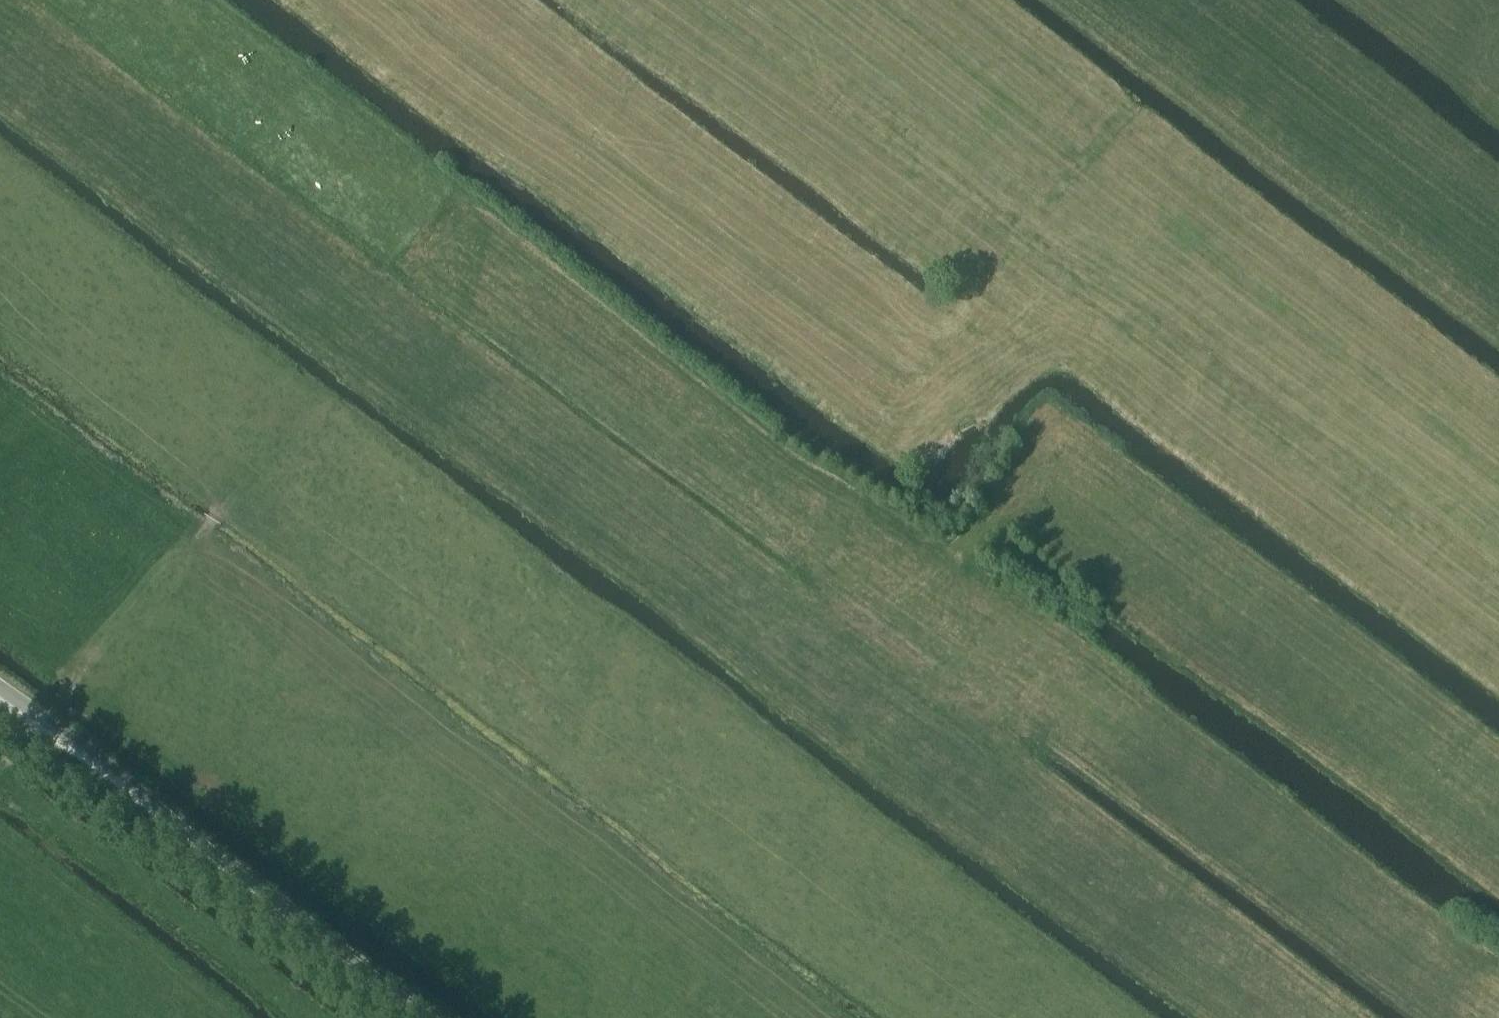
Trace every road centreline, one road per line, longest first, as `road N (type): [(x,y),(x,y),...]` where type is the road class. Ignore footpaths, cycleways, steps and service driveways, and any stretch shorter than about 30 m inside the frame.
road 1 (unclassified): [(435,1017),(0,695)]

